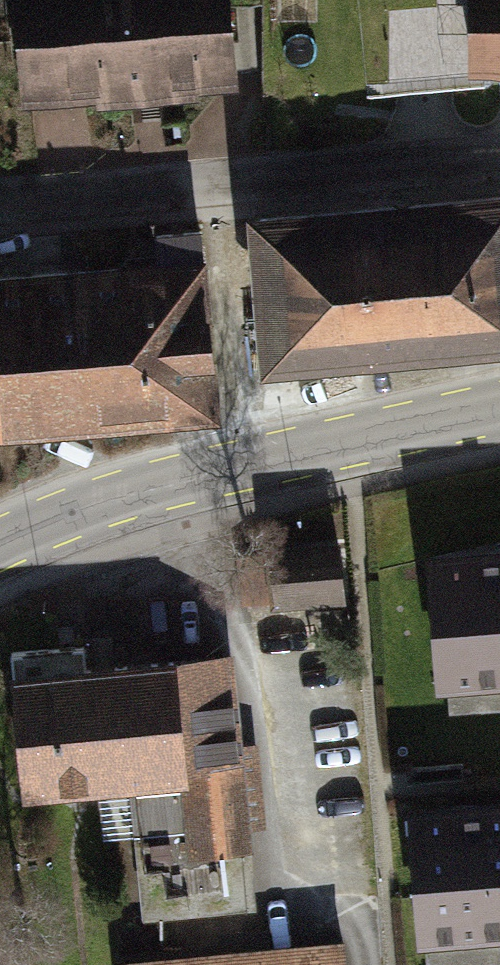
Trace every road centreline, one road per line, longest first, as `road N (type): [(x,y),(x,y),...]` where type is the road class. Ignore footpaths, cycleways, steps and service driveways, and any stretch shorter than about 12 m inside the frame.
road 1 (track): [(367,964),(364,920),(271,884),(242,648),(193,477)]
road 2 (tertiary): [(0,545),(193,477),(499,406)]
road 3 (residential): [(0,202),(499,164)]

